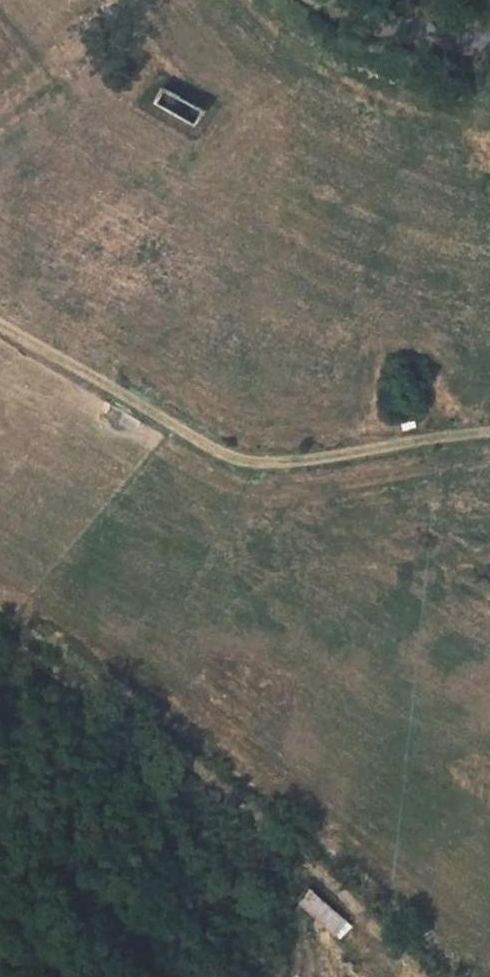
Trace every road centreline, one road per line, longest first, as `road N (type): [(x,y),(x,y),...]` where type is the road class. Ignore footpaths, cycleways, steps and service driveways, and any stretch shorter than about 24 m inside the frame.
road 1 (unclassified): [(489,50),(453,44),(346,0)]

